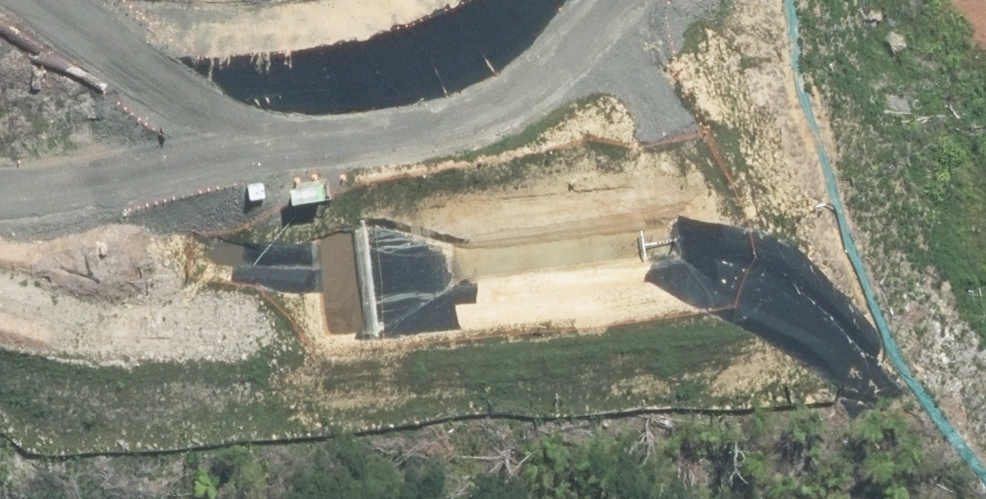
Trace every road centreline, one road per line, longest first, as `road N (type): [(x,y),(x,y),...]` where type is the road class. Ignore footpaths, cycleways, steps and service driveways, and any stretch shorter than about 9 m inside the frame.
road 1 (trunk): [(985,106),(413,103),(0,130)]
road 2 (trunk): [(0,47),(343,21),(795,0)]

